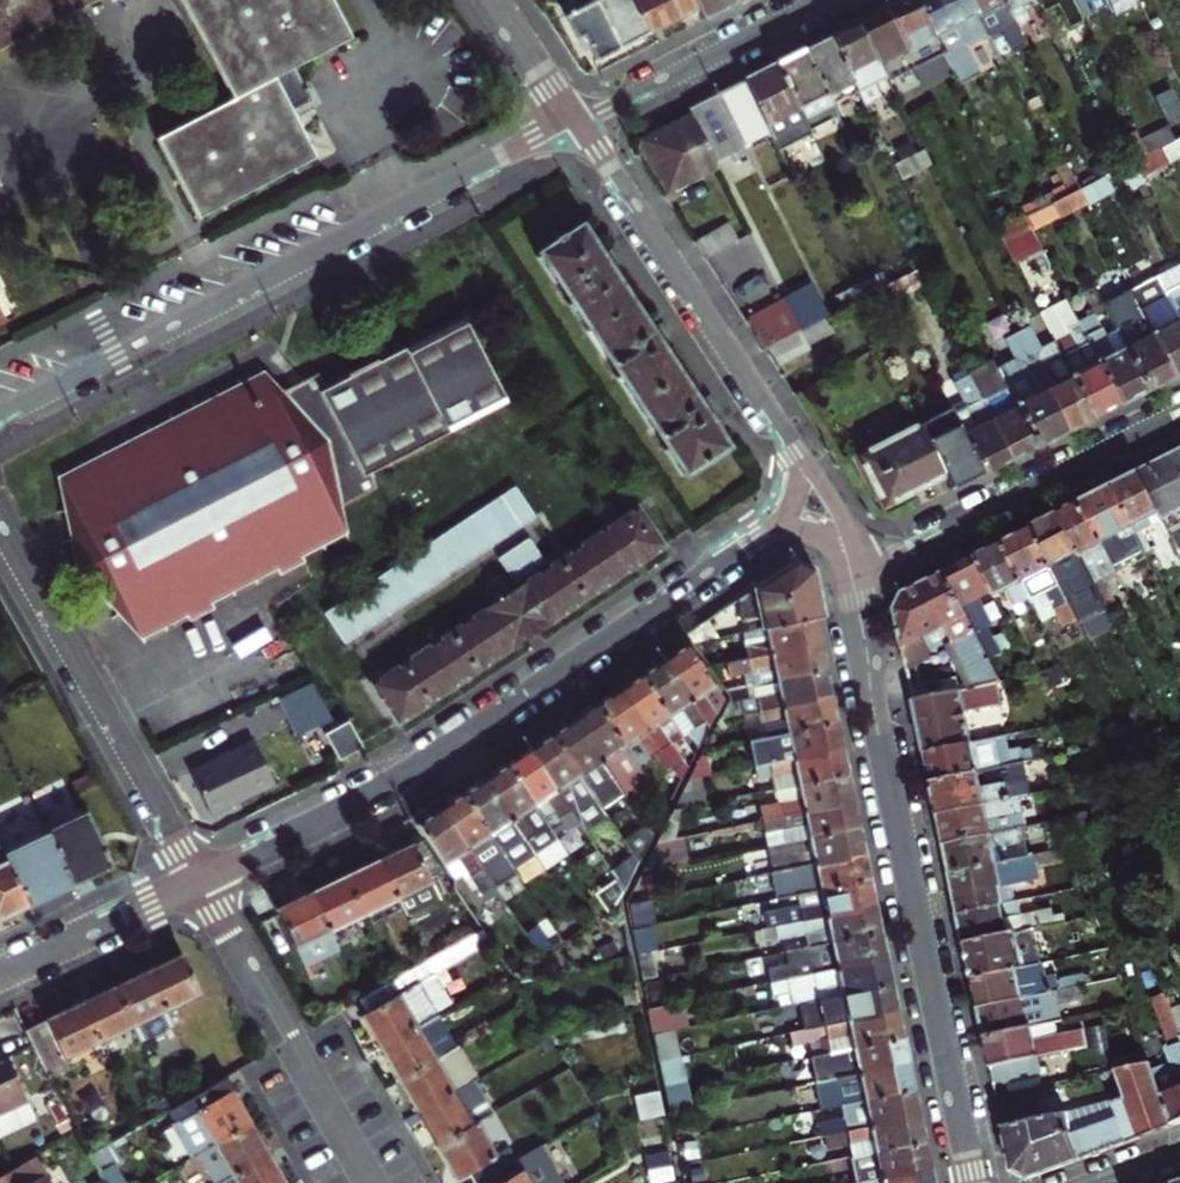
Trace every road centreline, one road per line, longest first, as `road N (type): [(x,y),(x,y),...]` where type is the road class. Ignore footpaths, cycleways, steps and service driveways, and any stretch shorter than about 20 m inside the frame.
road 1 (residential): [(199,881),(394,782),(770,531)]
road 2 (residential): [(576,121),(0,415)]
road 3 (residential): [(973,1182),(874,712),(852,564)]
road 4 (residential): [(806,459),(576,121)]
road 5 (residential): [(199,881),(0,532)]
road 6 (residential): [(852,564),(898,553),(1179,410)]
road 7 (residential): [(377,1182),(199,881)]
road 8 (residential): [(823,0),(576,121)]
road 9 (residential): [(0,976),(199,881)]
road 10 (residential): [(576,121),(495,0)]

